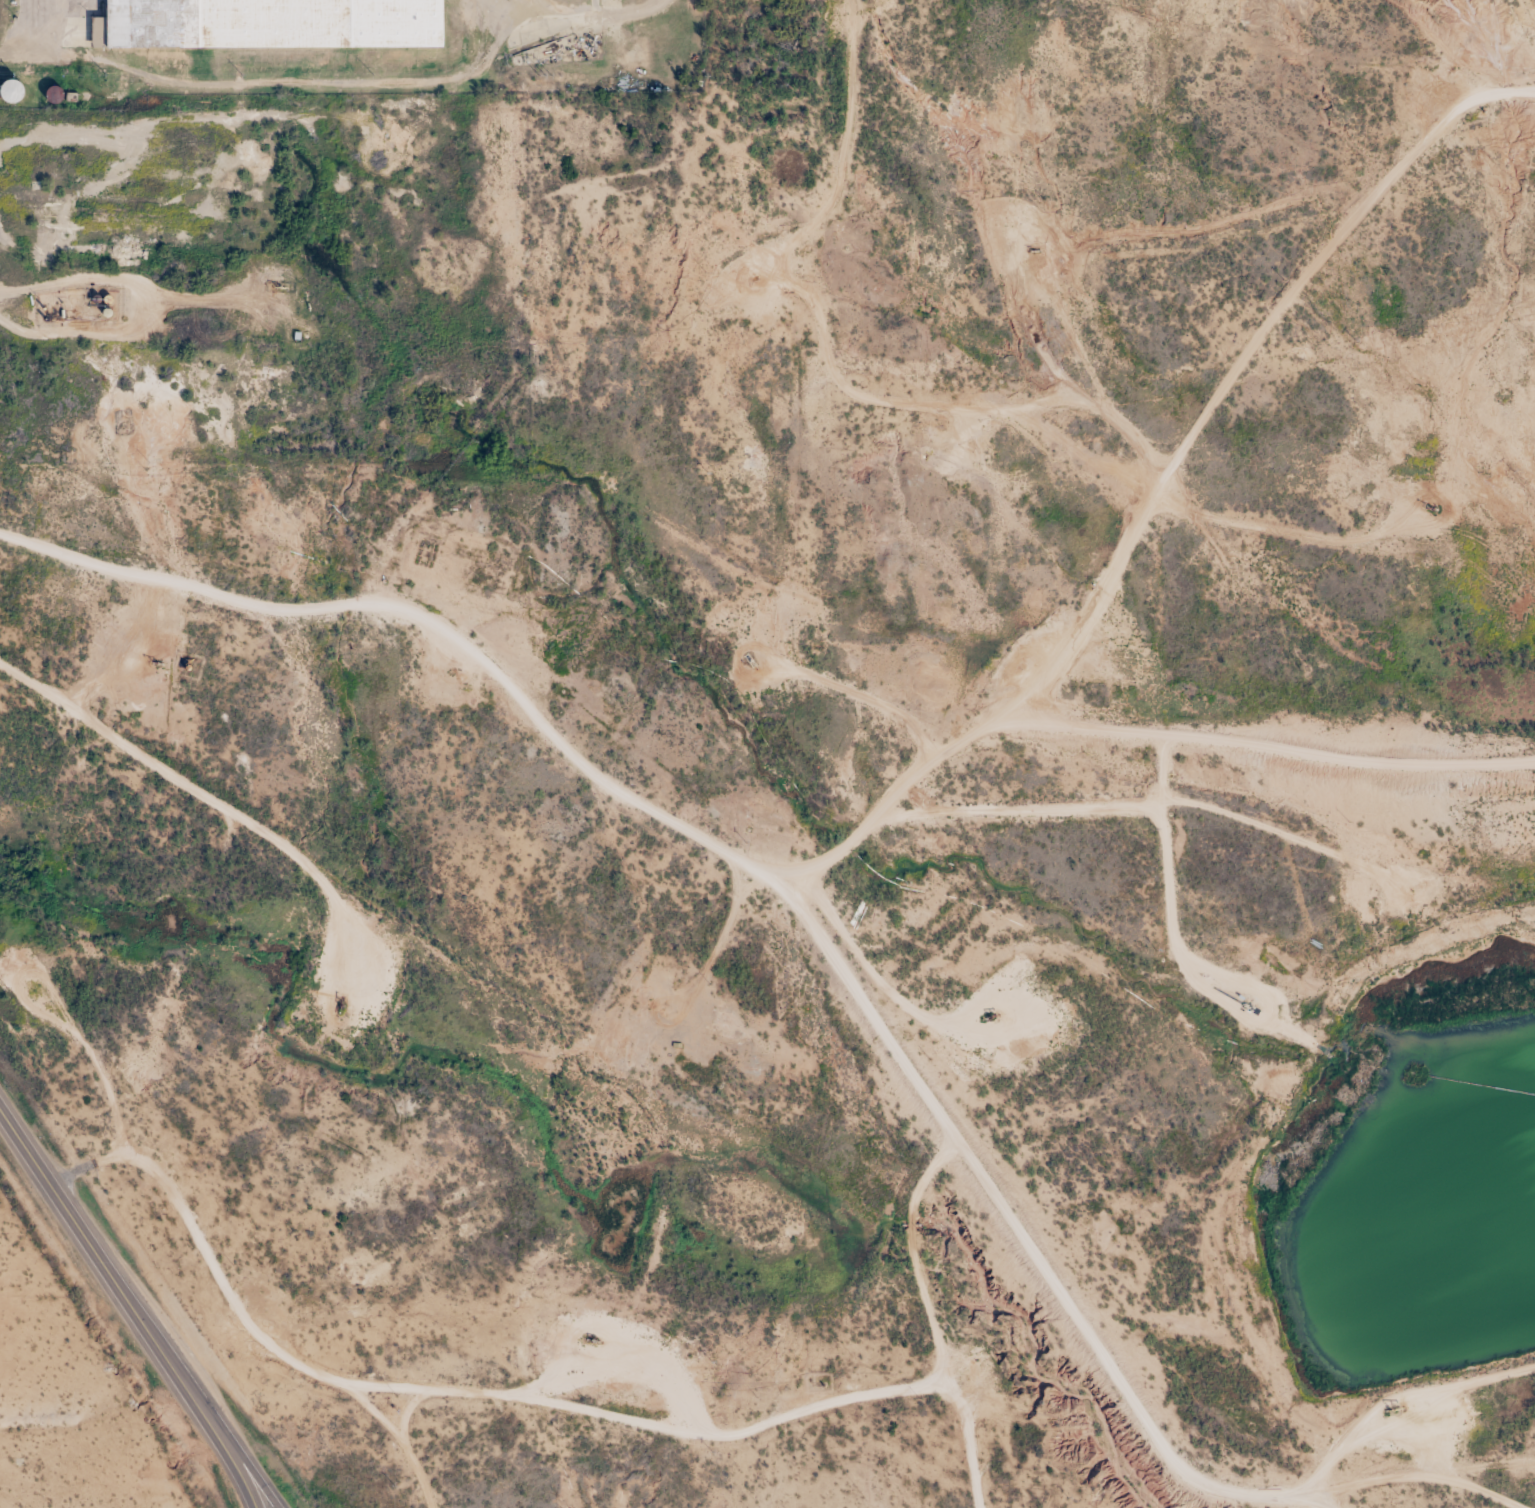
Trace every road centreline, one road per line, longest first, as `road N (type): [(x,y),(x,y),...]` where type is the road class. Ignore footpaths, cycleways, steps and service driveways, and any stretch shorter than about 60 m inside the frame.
road 1 (secondary): [(259,1507),(250,1475),(0,1108)]
road 2 (track): [(0,672),(315,881),(328,906),(337,974)]

